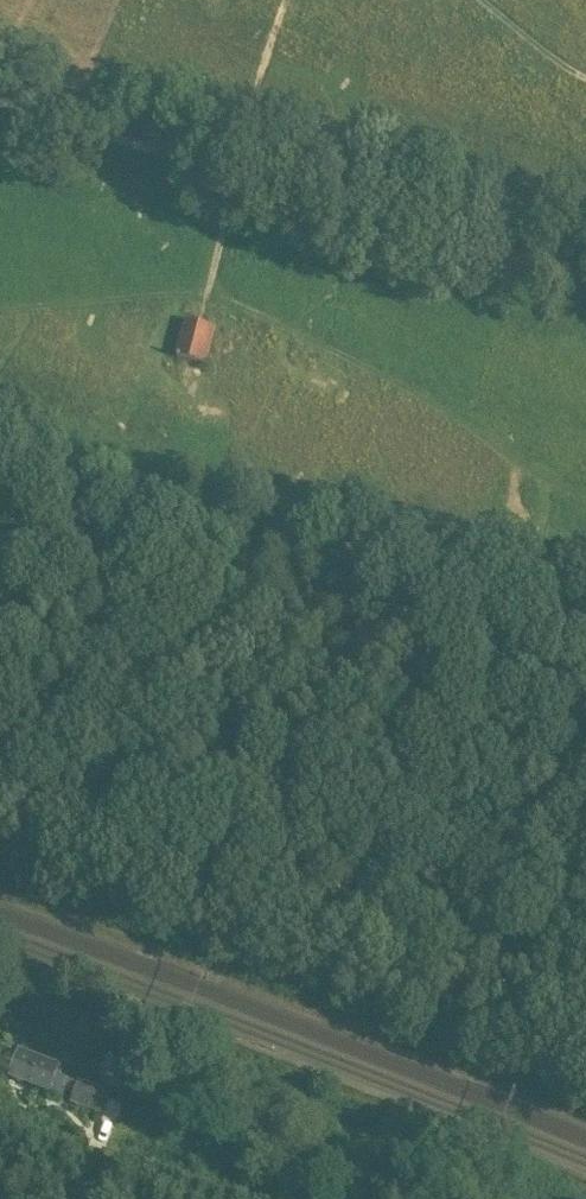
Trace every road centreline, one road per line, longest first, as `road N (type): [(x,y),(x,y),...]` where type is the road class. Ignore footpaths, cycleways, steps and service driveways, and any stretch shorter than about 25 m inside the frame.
road 1 (track): [(585,273),(0,104)]
road 2 (track): [(0,753),(202,819),(418,848),(585,902)]

